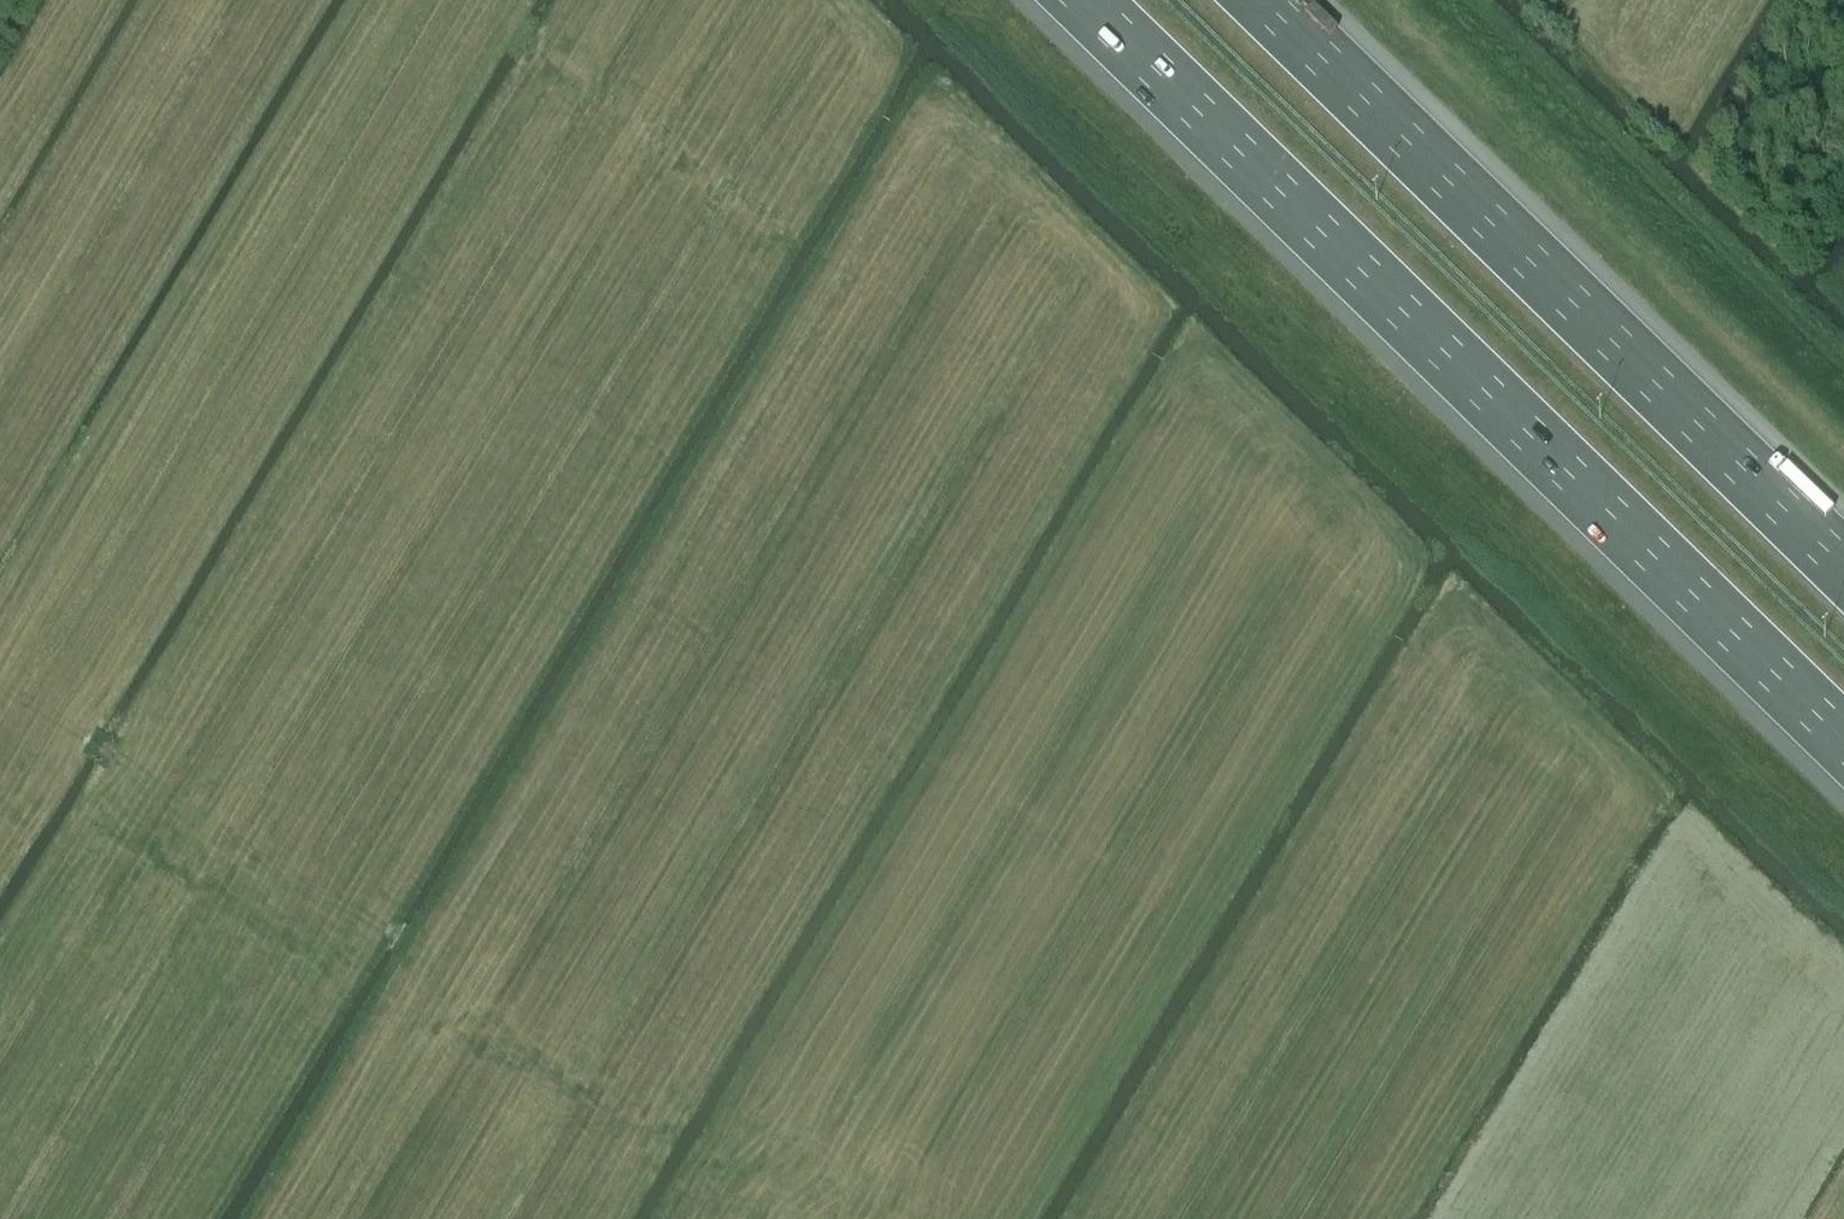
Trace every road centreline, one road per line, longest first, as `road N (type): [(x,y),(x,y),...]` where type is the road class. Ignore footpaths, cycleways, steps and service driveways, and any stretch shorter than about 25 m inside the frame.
road 1 (motorway): [(1081,0),(1843,745)]
road 2 (motorway): [(1843,572),(1258,0)]

